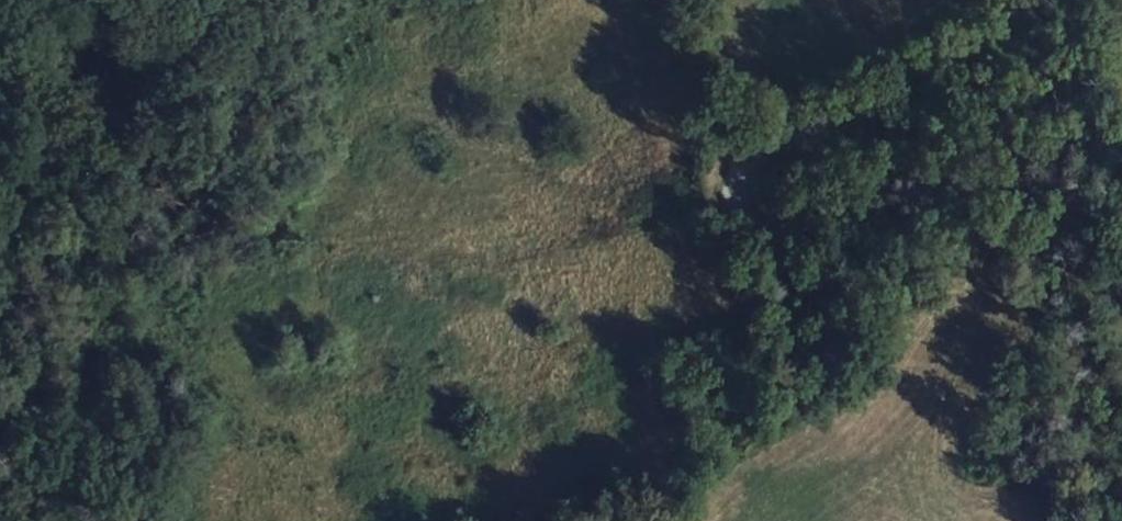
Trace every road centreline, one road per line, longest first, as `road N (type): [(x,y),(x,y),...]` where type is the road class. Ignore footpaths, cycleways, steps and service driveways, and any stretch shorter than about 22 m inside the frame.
road 1 (unclassified): [(1043,0),(739,166),(746,223),(794,243),(952,202),(1072,190),(1121,211)]

